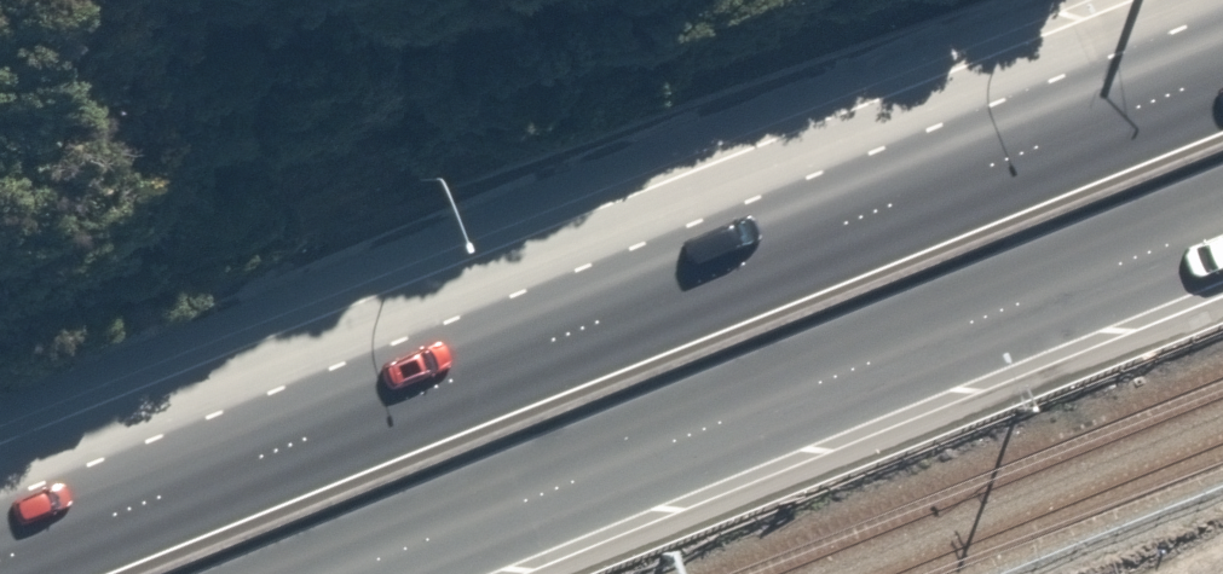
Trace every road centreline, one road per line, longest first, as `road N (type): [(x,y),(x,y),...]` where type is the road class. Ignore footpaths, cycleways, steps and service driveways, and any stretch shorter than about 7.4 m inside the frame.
road 1 (trunk): [(0,559),(1222,73)]
road 2 (trunk): [(1222,222),(347,573)]

